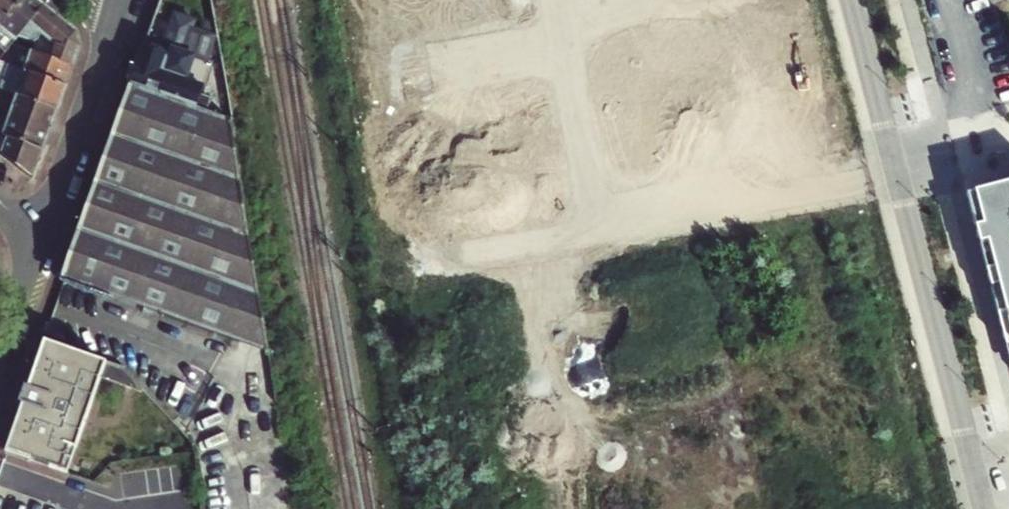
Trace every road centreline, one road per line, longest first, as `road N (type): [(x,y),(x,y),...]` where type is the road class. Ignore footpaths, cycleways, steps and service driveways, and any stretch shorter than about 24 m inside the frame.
road 1 (unclassified): [(852,0),(987,508)]
road 2 (residential): [(114,23),(41,239)]
road 3 (residential): [(41,239),(0,355)]

